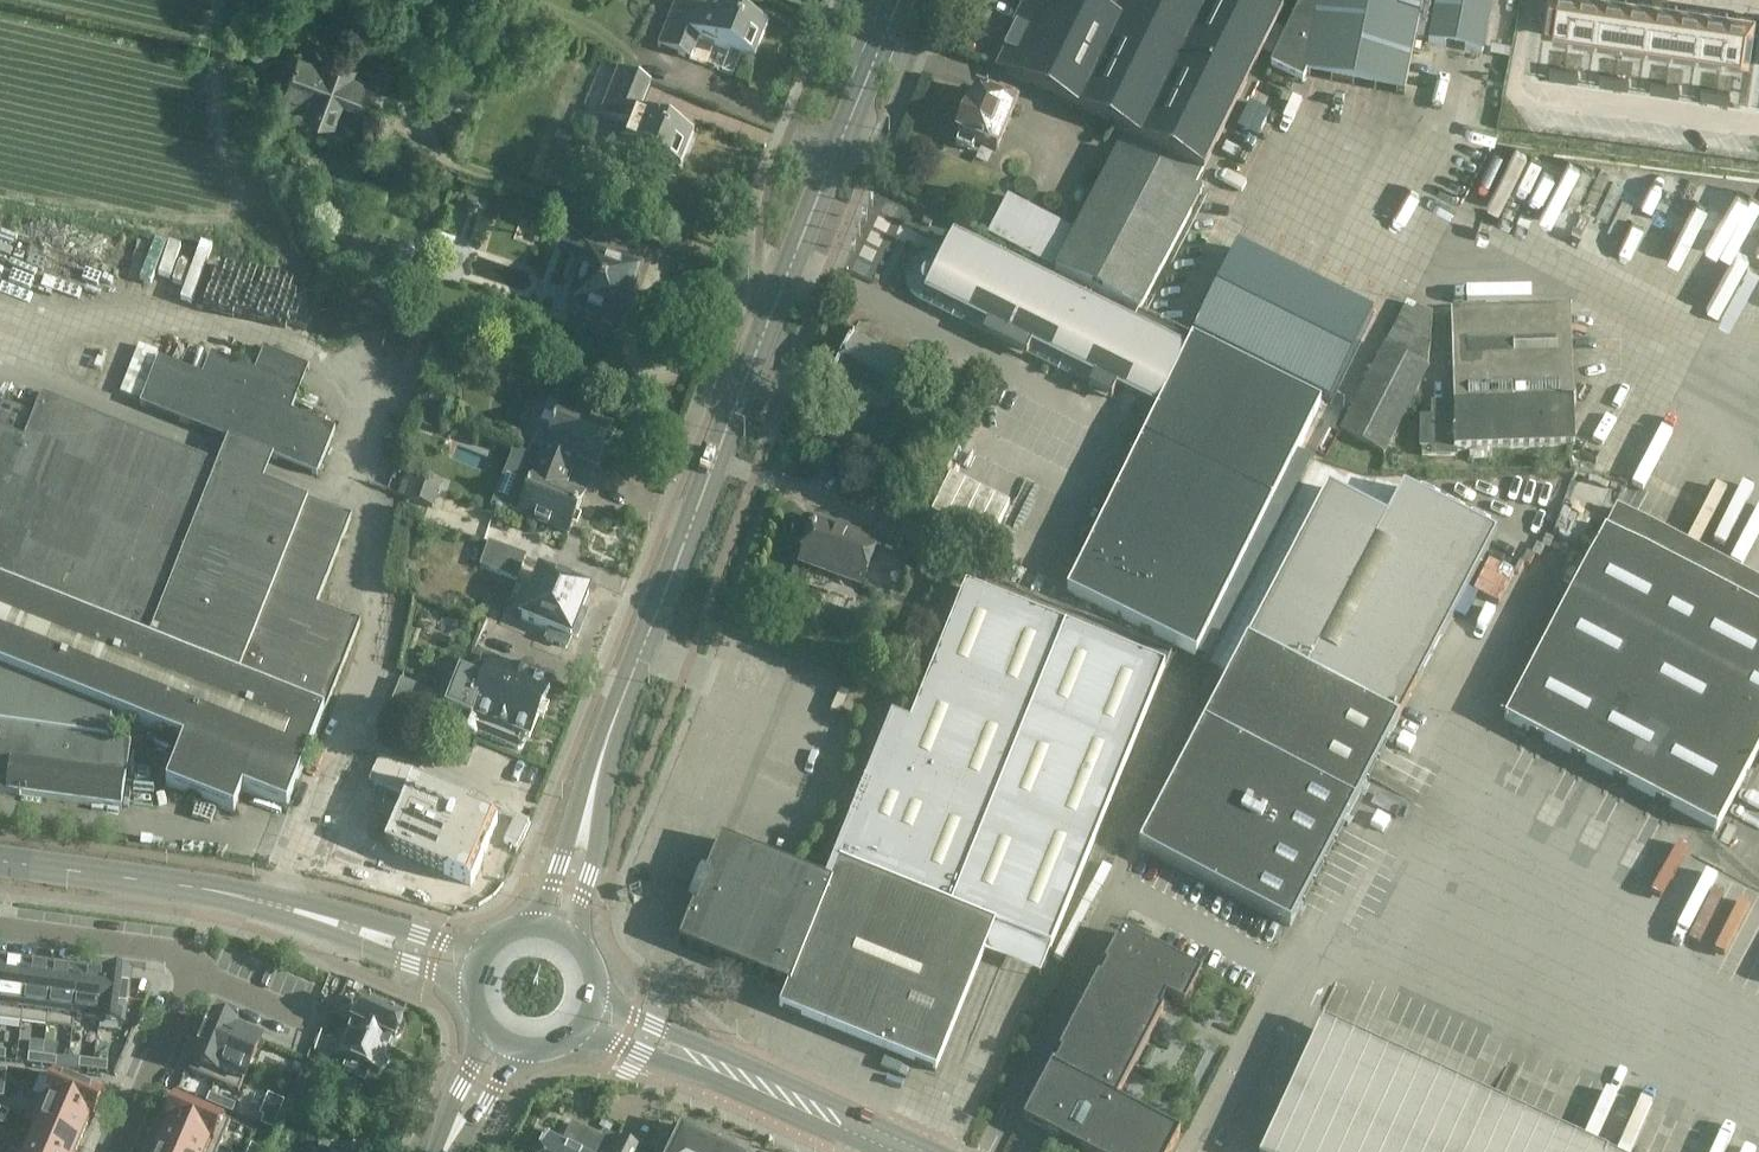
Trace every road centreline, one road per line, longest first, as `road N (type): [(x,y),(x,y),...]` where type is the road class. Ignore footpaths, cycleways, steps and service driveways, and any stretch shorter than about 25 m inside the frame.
road 1 (primary): [(551,928),(637,660),(899,0)]
road 2 (residential): [(0,861),(220,892),(473,965)]
road 3 (residential): [(1531,0),(1515,91),(1758,126)]
road 4 (secondary): [(898,1145),(589,1011)]
road 5 (residential): [(0,927),(177,954),(194,974)]
road 6 (residential): [(116,1151),(194,974)]
road 7 (primary): [(443,1151),(502,1041)]

